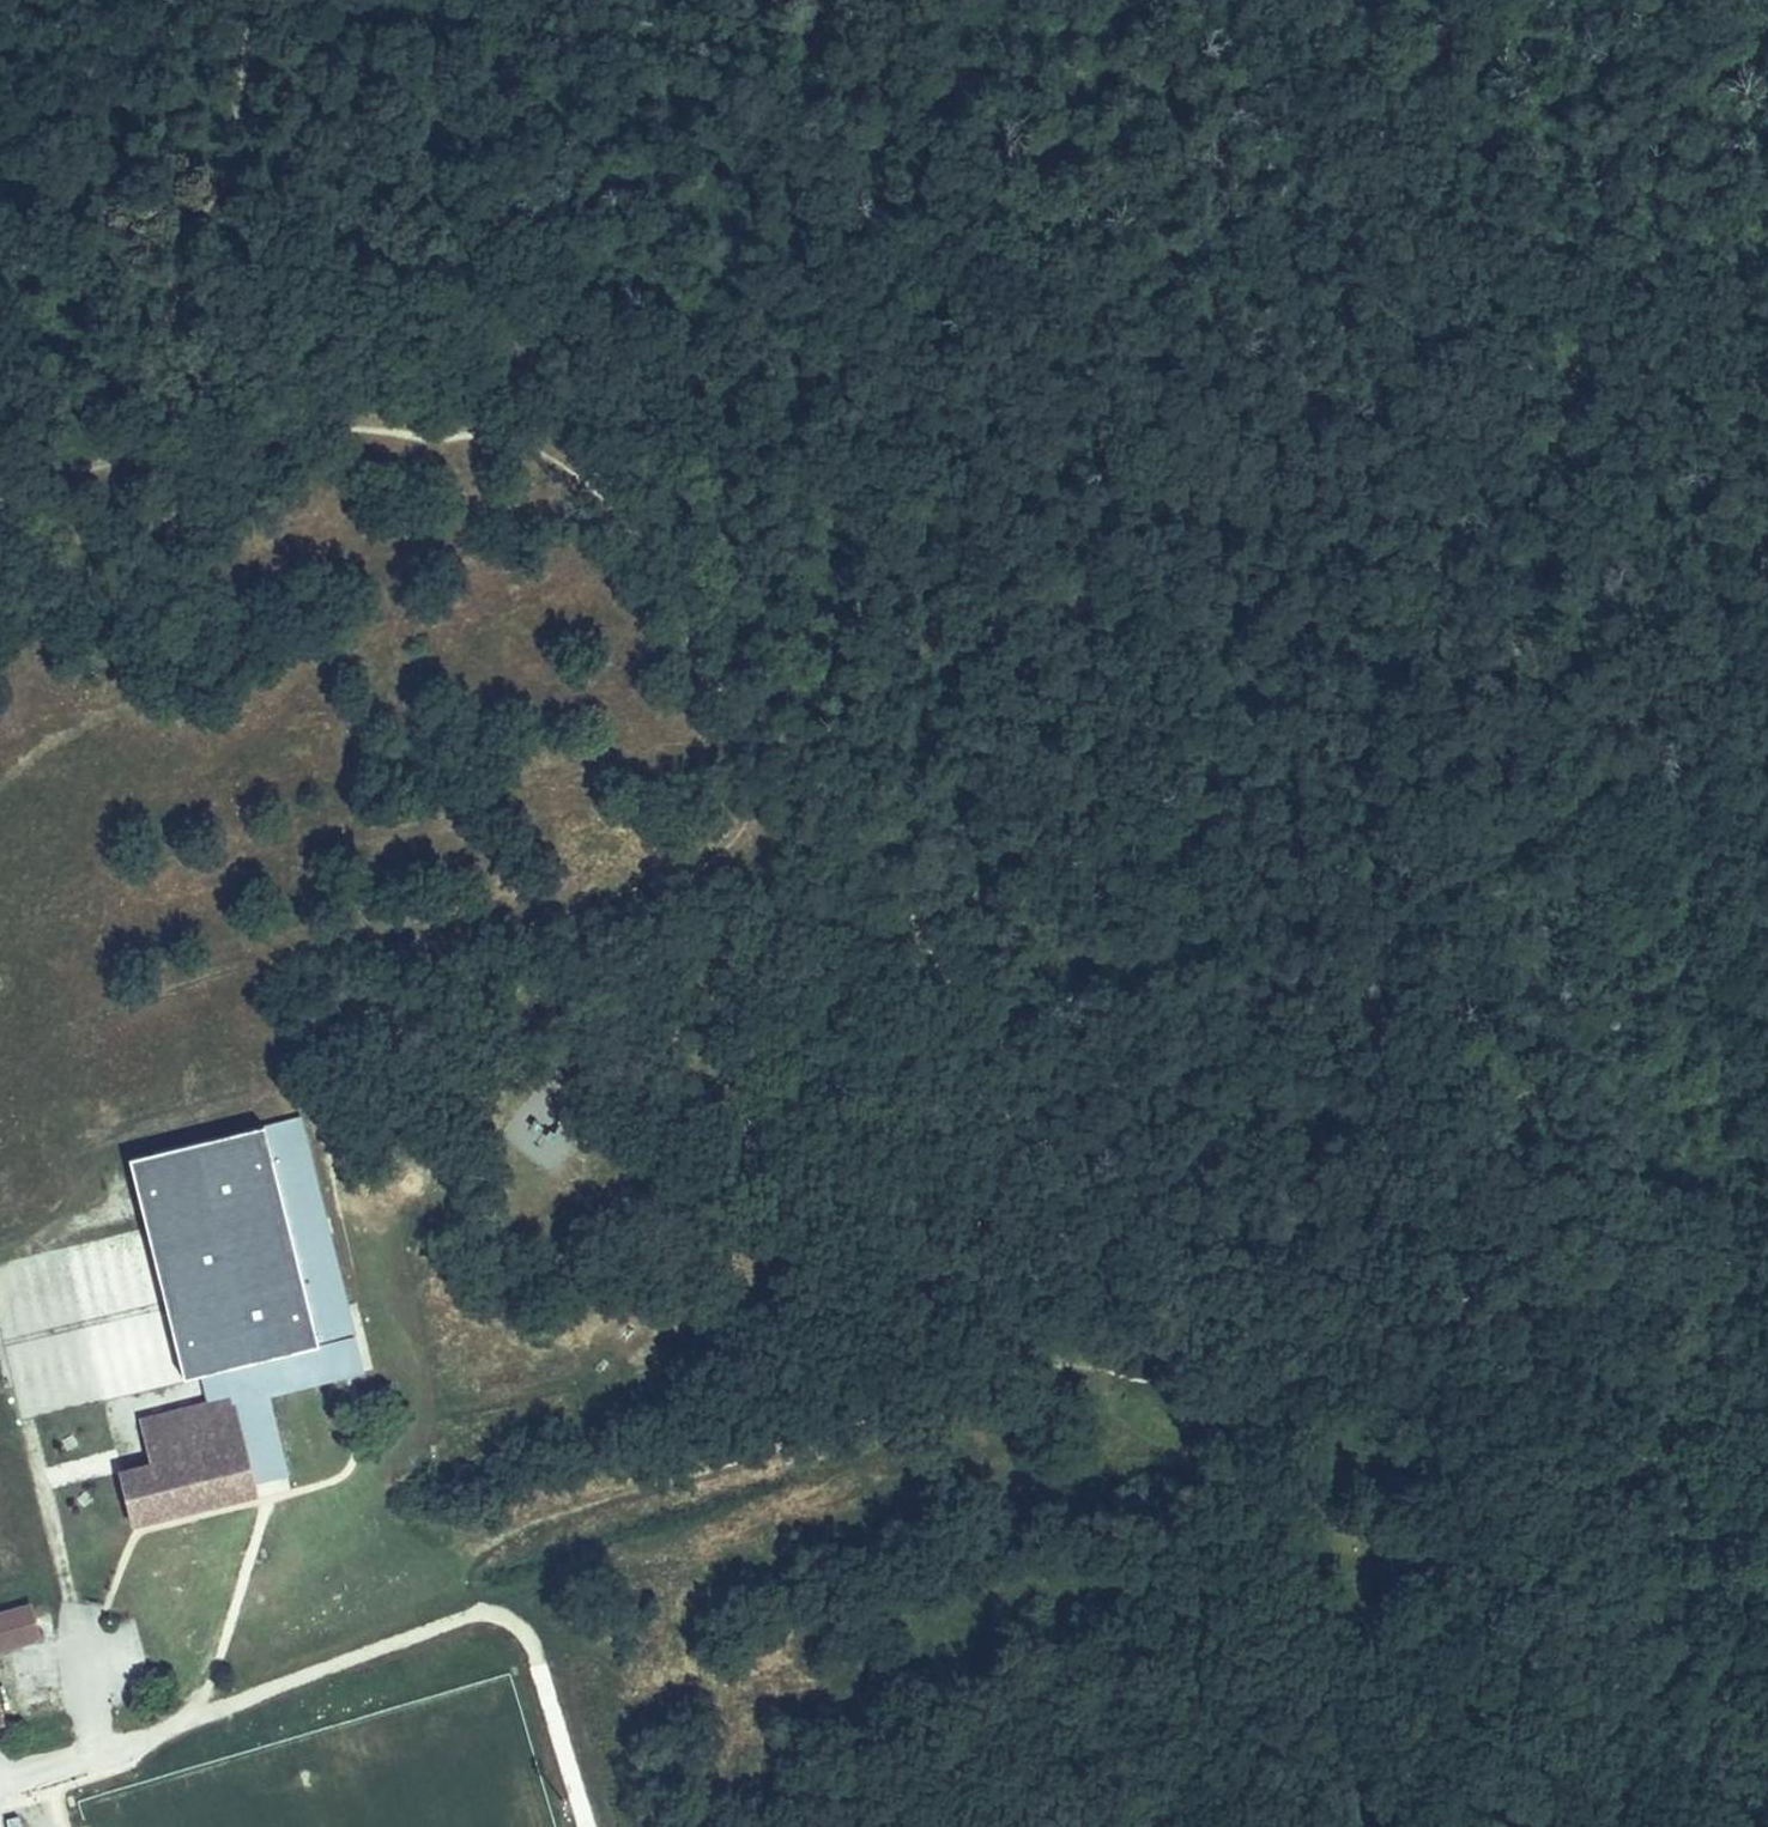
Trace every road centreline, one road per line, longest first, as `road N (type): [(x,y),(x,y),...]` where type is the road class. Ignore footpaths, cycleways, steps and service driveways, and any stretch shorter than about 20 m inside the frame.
road 1 (track): [(537,1671),(585,1826)]

